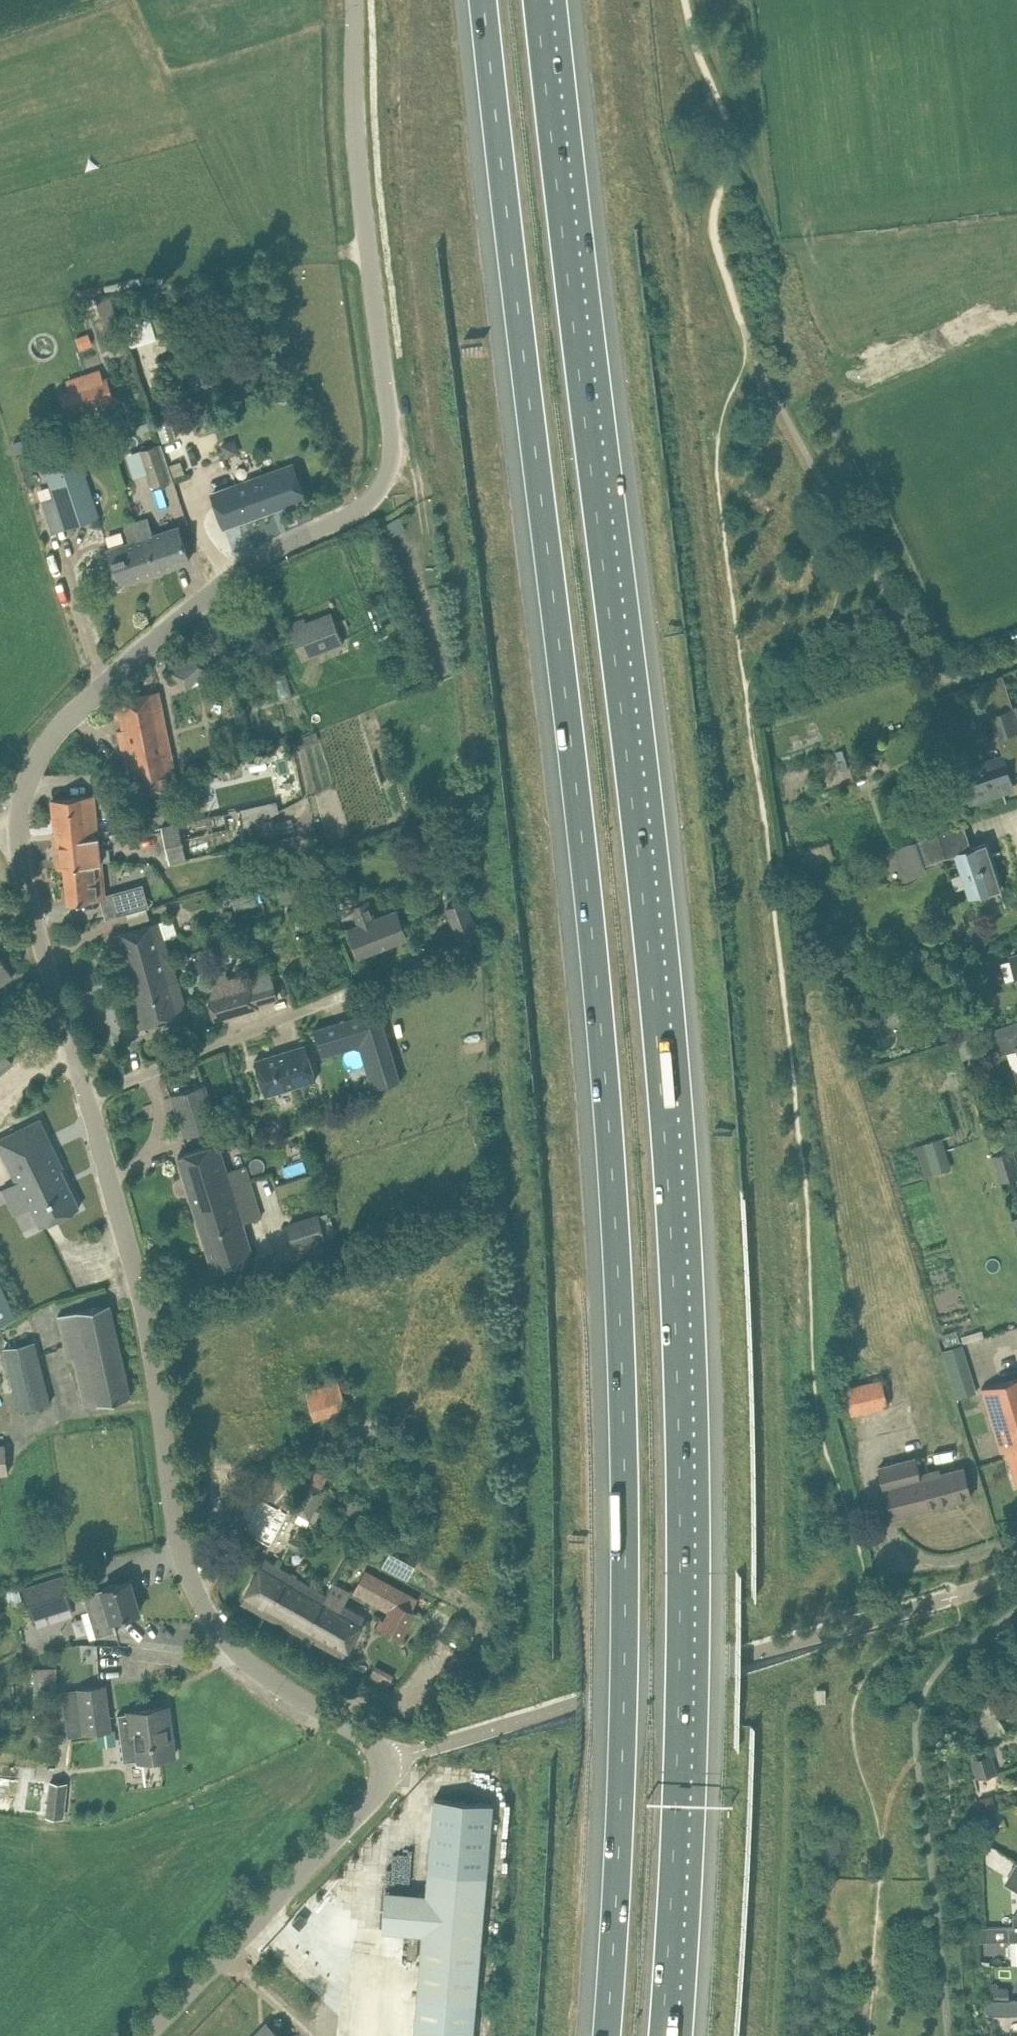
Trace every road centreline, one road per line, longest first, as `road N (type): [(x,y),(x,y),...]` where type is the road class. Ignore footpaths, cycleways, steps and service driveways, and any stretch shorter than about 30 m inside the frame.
road 1 (motorway): [(484,0),(602,1002),(618,1216),(624,1706),(607,2035)]
road 2 (motorway): [(663,2035),(679,1663),(673,1215),(635,803),(538,0)]
road 3 (track): [(747,335),(718,438),(717,474),(808,1194),(821,1380),(865,1622)]
road 4 (unclassified): [(148,2035),(402,1765),(254,1665),(199,1597),(178,1541),(142,1292),(85,1094)]
road 5 (unclassified): [(12,814),(43,750),(156,638),(259,557),(340,520),(382,486),(392,428),(354,0)]
road 6 (unclassified): [(85,1094),(357,988)]
road 7 (unclassified): [(85,1094),(12,814)]

